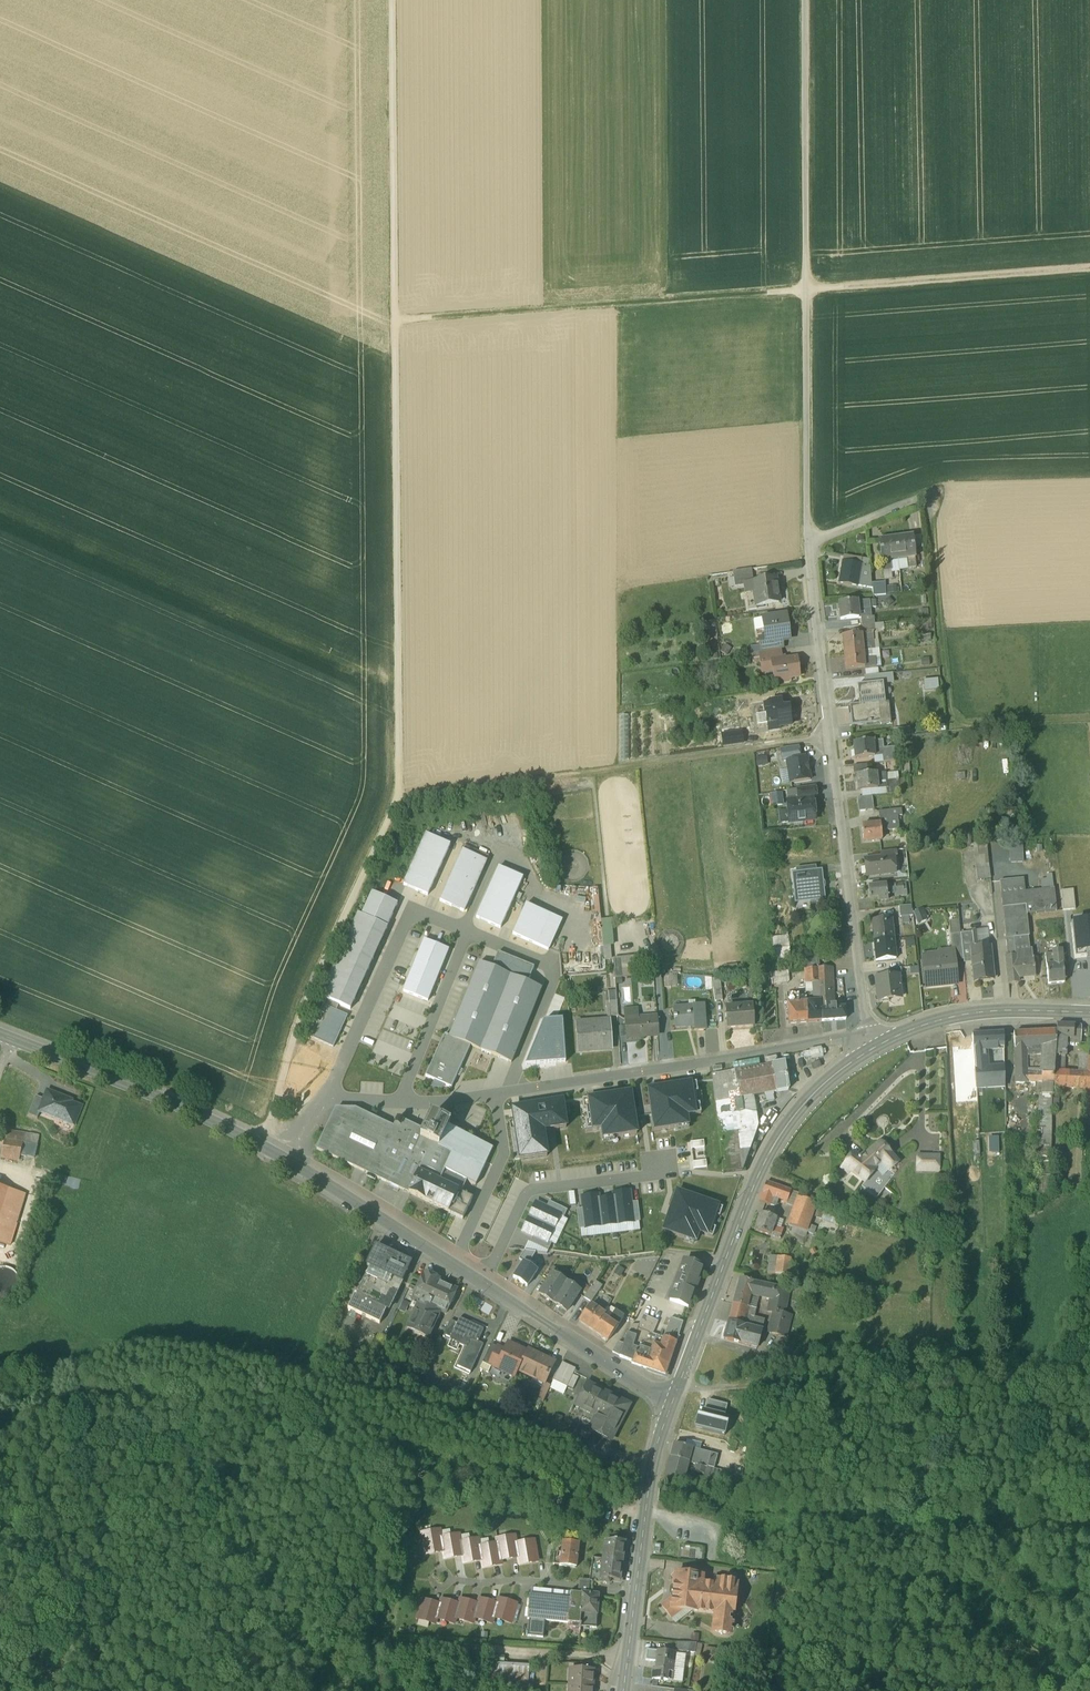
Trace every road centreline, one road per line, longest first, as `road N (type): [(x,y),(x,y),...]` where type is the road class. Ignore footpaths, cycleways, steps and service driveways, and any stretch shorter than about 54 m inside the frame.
road 1 (unclassified): [(392,0),(400,795)]
road 2 (track): [(1089,269),(399,320)]
road 3 (track): [(0,1360),(174,1350),(652,1465)]
road 4 (track): [(48,1690),(80,1633),(109,1624),(628,1652)]
road 5 (track): [(805,0),(808,546)]
road 6 (tertiary): [(287,1163),(672,1398)]
road 7 (unclassified): [(828,739),(396,805)]
road 8 (secondary): [(672,1398),(771,1147),(812,1093),(878,1044)]
road 9 (track): [(679,1382),(1089,1377)]
road 10 (track): [(400,795),(299,1021),(260,1147)]
road 11 (residential): [(507,1091),(870,1033)]
road 12 (track): [(1089,725),(978,731),(955,719),(933,535),(944,493)]
road 13 (tertiary): [(0,1031),(287,1163)]
road 14 (residential): [(870,1033),(828,739)]
road 15 (secondary): [(672,1398),(652,1465),(623,1690)]
road 16 (residential): [(327,1098),(412,911),(469,933)]
road 17 (residential): [(469,933),(553,970),(507,1091)]
road 18 (secondary): [(878,1044),(960,1014),(1089,1011)]
road 19 (residential): [(828,739),(808,546)]
road 20 (residential): [(469,933),(399,1102)]
road 21 (residential): [(944,493),(808,546)]

